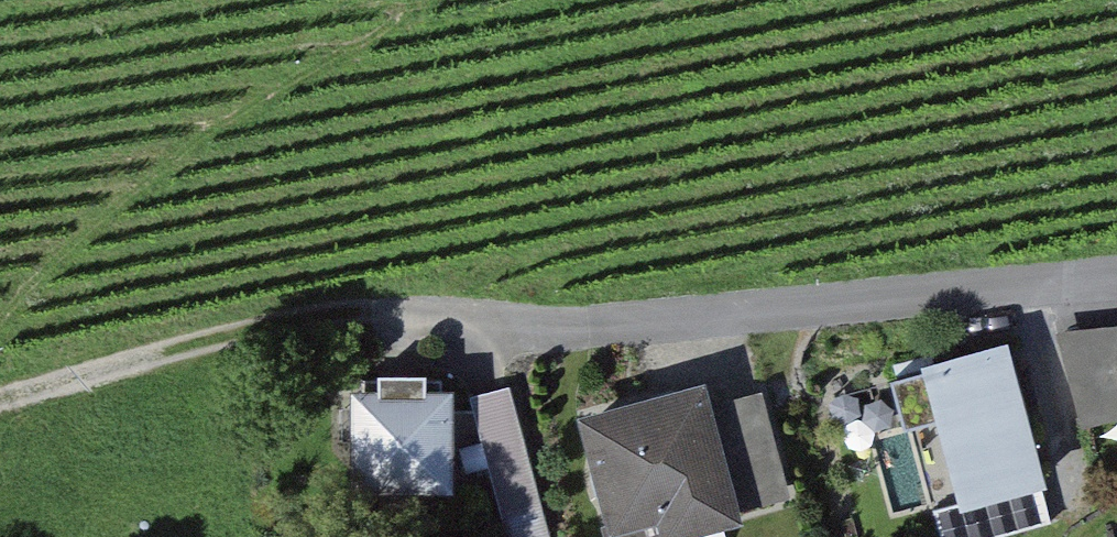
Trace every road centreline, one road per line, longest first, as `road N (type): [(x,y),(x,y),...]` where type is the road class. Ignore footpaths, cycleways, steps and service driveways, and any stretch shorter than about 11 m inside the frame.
road 1 (residential): [(382,318),(633,326),(1116,283)]
road 2 (track): [(0,401),(235,332),(382,318)]

